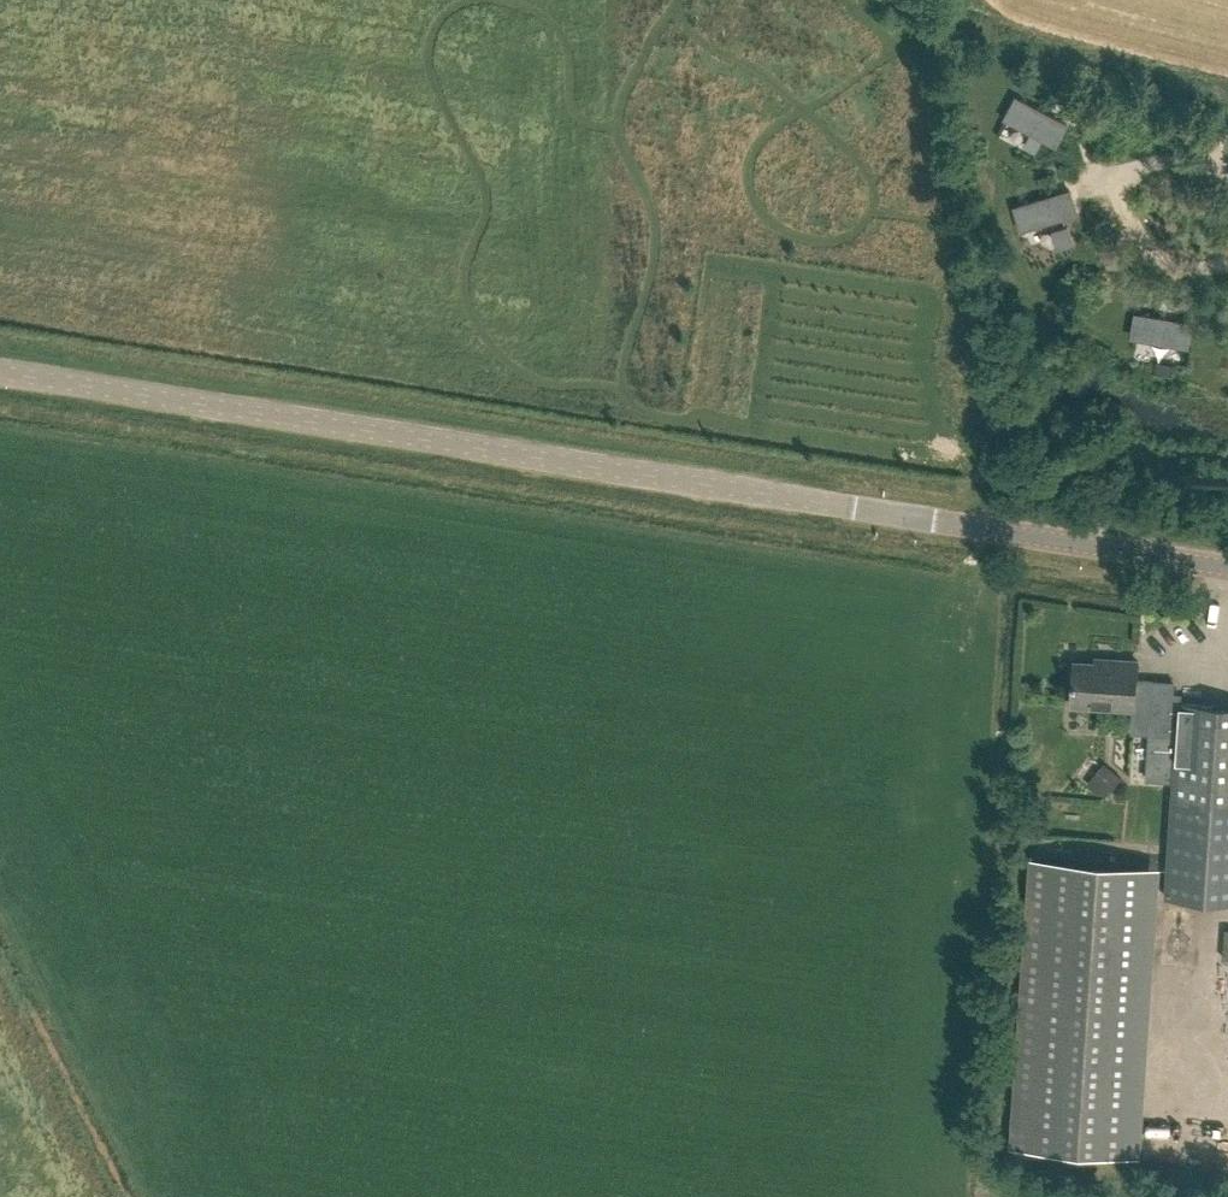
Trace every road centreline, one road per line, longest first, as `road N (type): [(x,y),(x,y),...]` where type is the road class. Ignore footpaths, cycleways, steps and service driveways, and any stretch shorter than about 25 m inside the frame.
road 1 (tertiary): [(1227,568),(0,372)]

